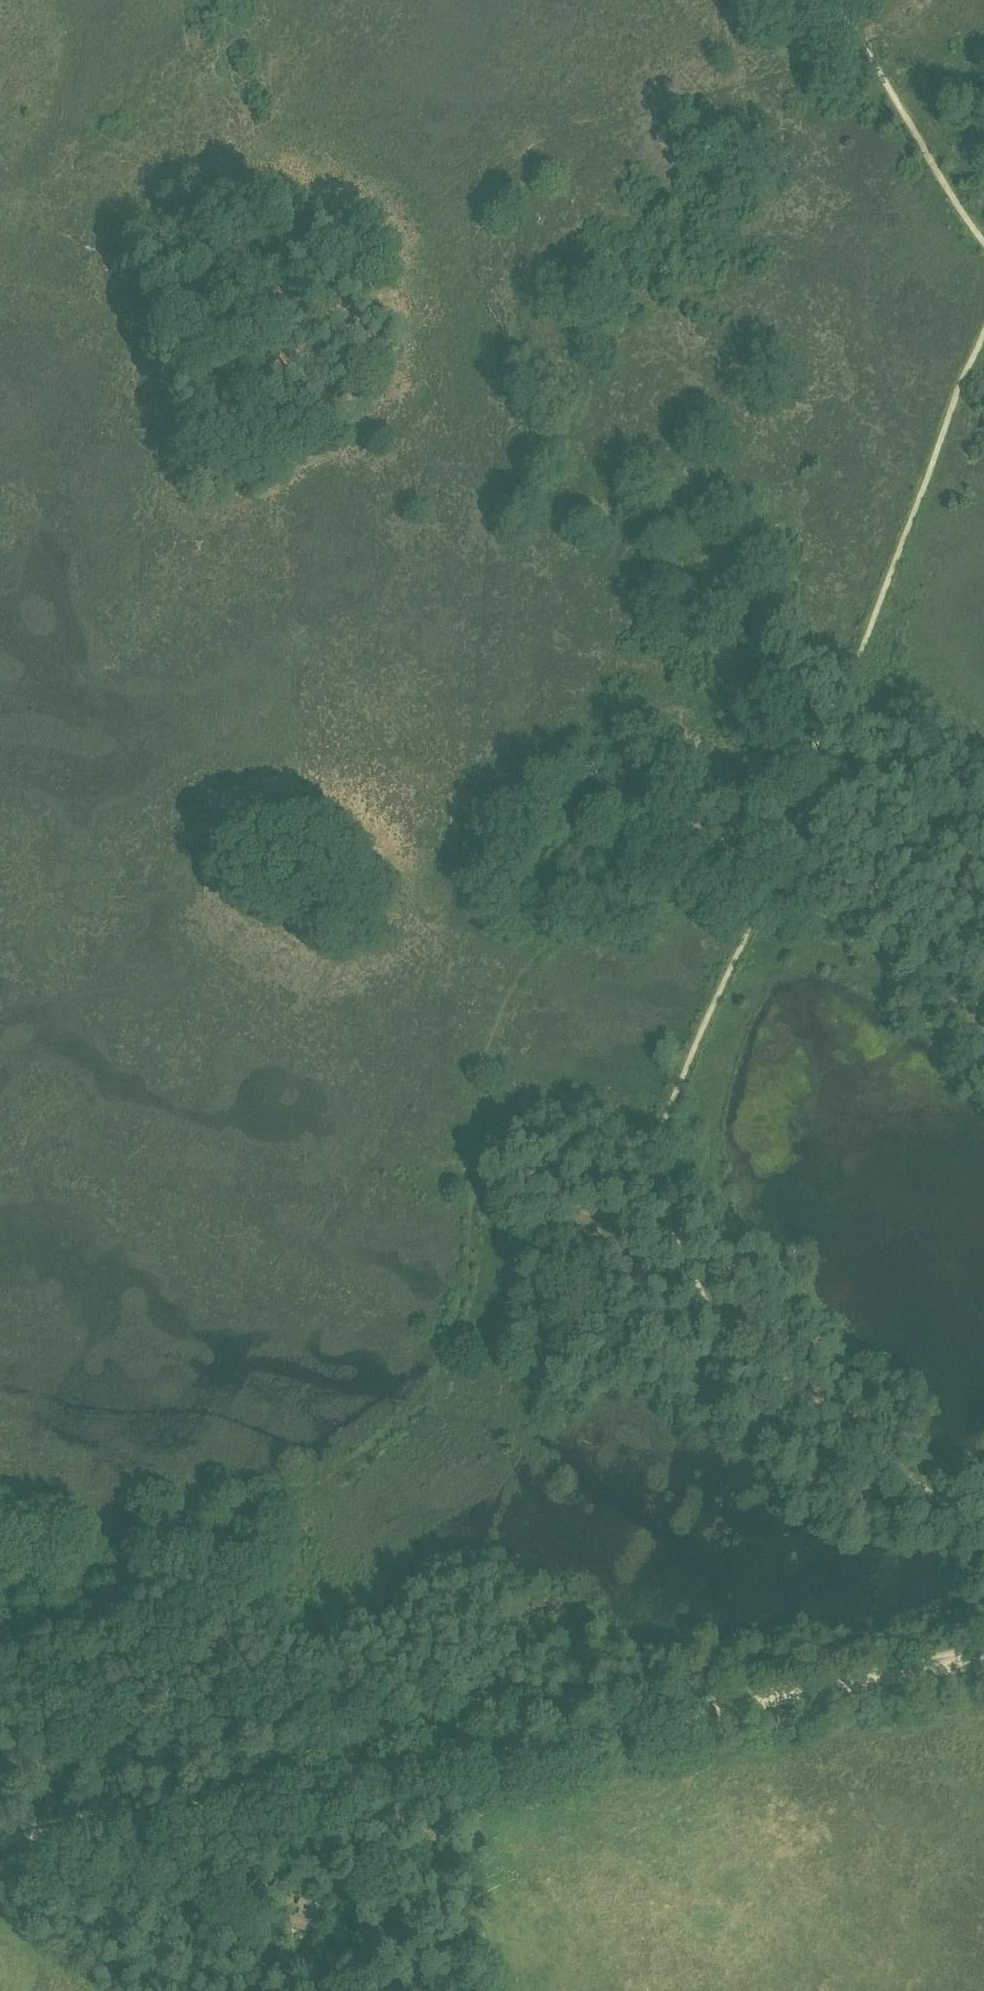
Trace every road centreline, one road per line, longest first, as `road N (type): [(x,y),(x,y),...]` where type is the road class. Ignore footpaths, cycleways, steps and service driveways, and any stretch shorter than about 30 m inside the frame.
road 1 (track): [(983,1659),(0,1838)]

